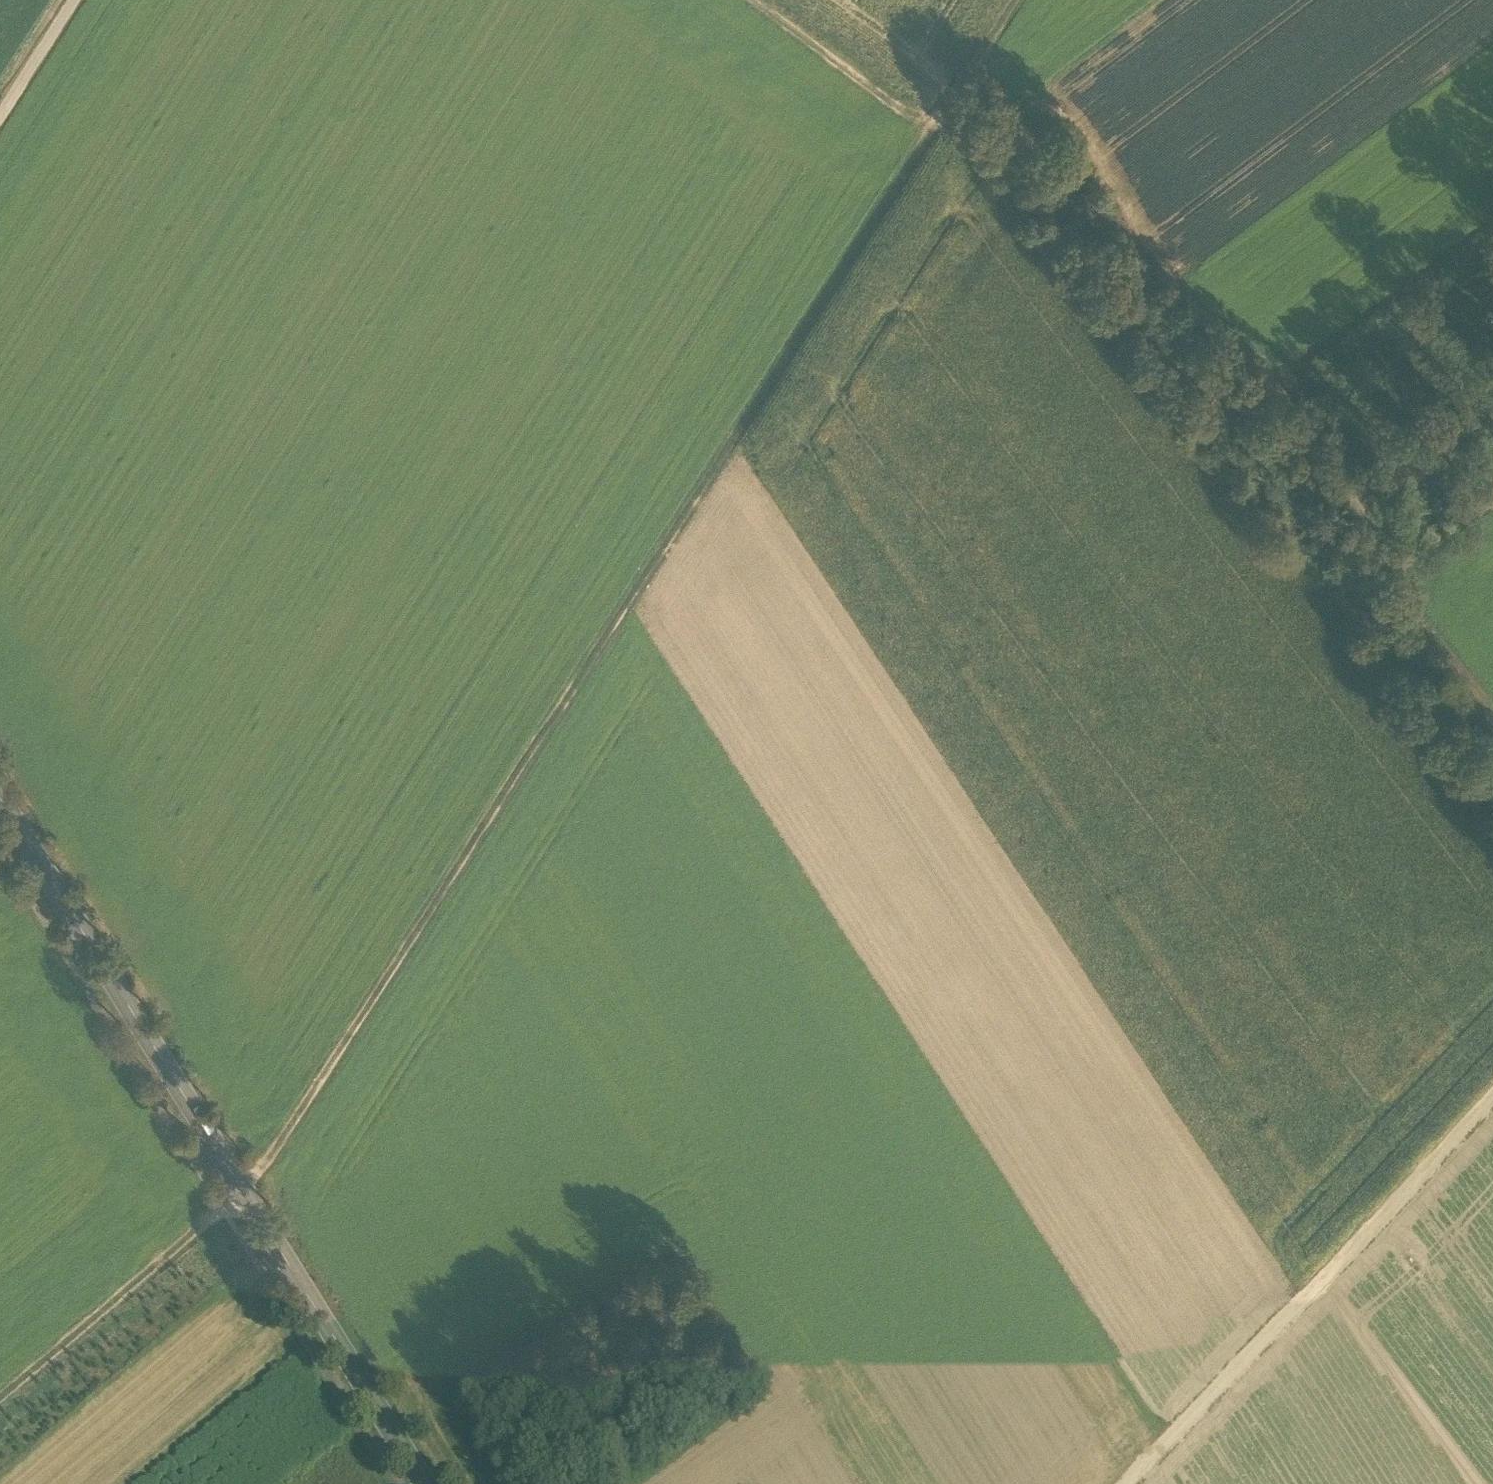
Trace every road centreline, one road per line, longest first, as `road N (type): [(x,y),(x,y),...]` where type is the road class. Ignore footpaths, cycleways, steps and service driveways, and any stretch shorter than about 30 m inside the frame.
road 1 (track): [(244,1192),(1034,0)]
road 2 (track): [(969,101),(1035,152),(1243,365),(1360,511),(1368,561),(1492,725)]
road 3 (secondary): [(426,1483),(0,797)]
road 4 (track): [(1492,1099),(1134,1483)]
road 5 (track): [(244,1192),(0,1411)]
road 6 (track): [(760,0),(942,135)]
road 7 (track): [(1370,1233),(1492,1400)]
road 8 (track): [(0,136),(91,0)]

